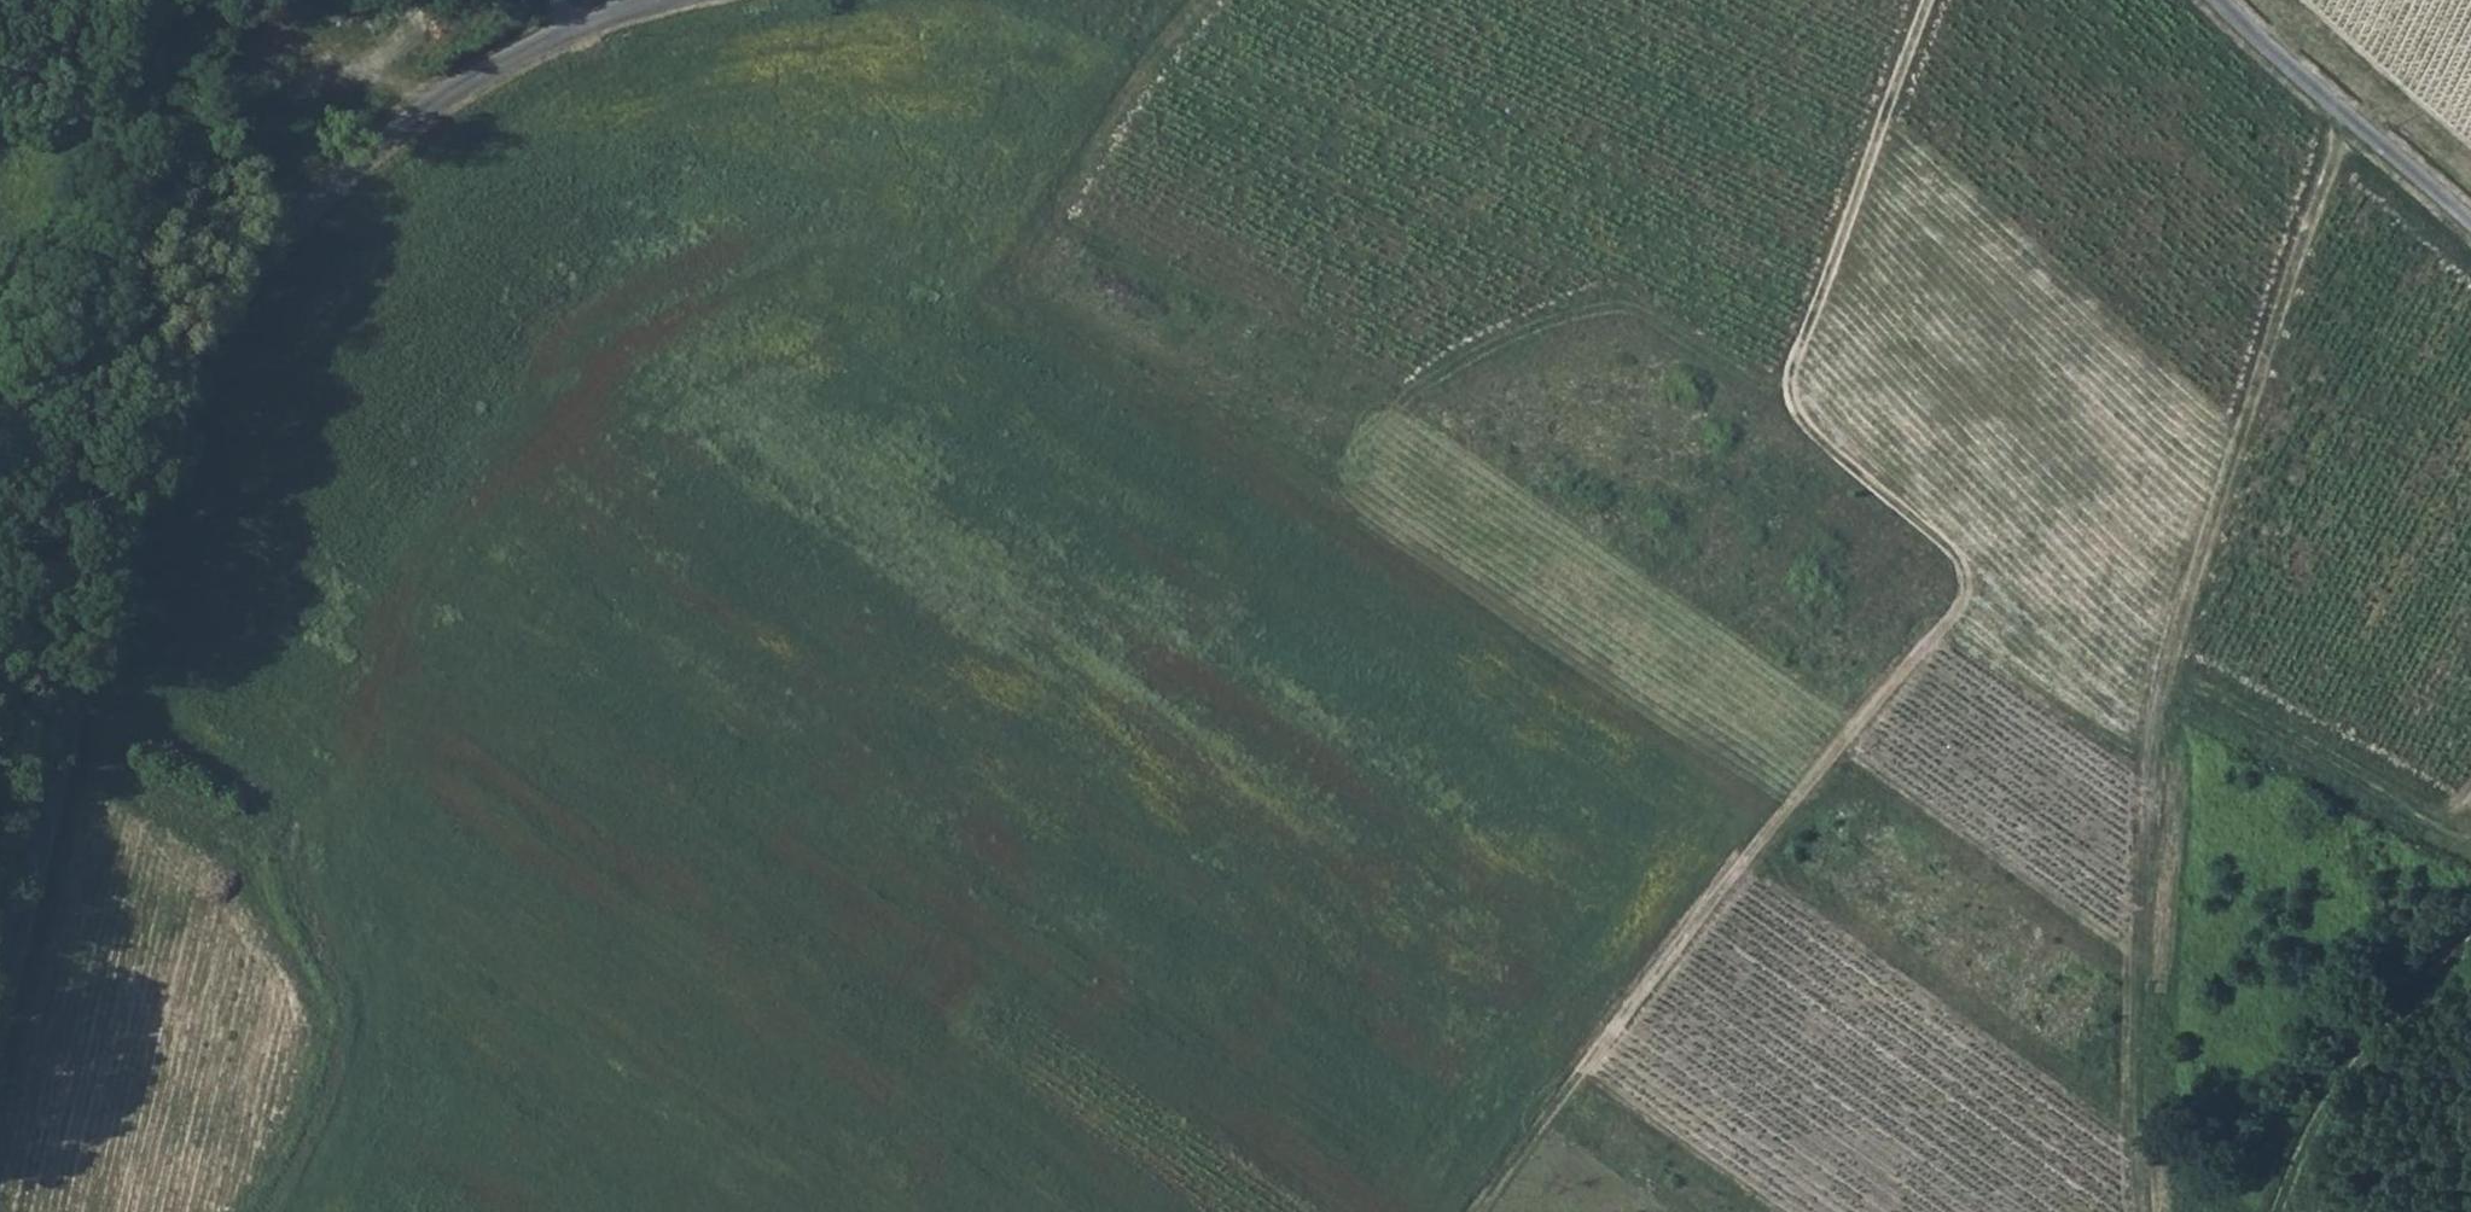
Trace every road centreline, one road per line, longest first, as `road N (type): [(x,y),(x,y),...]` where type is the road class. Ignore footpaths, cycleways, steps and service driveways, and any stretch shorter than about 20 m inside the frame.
road 1 (unclassified): [(0,995),(105,567),(177,386),(264,261),(347,175),(445,100),(562,36),(687,0)]
road 2 (unclassified): [(2210,0),(2293,82),(2470,228)]

